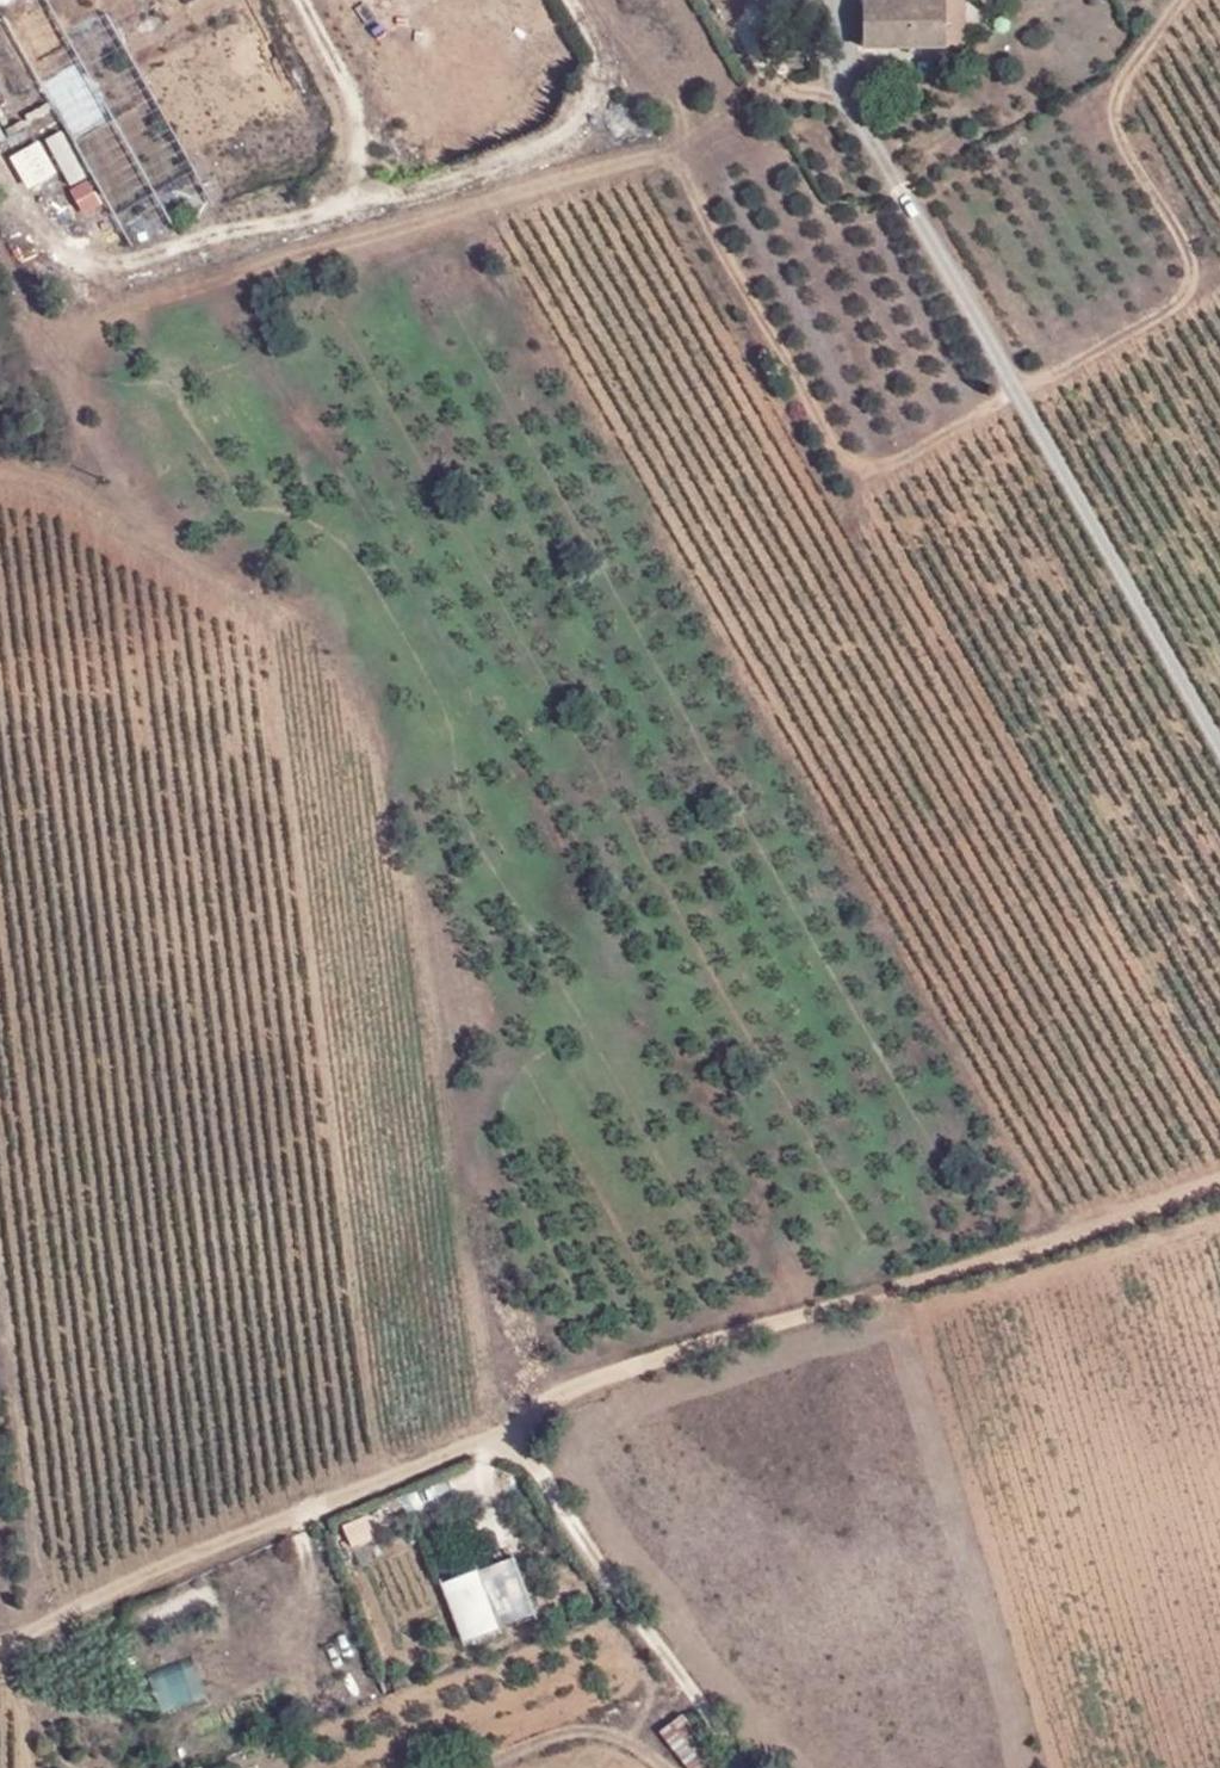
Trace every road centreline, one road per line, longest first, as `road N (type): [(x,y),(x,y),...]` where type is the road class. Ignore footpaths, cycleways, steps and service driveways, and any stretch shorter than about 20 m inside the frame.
road 1 (residential): [(1219,1179),(560,1396),(488,1445),(541,1475),(708,1710),(741,1767)]

